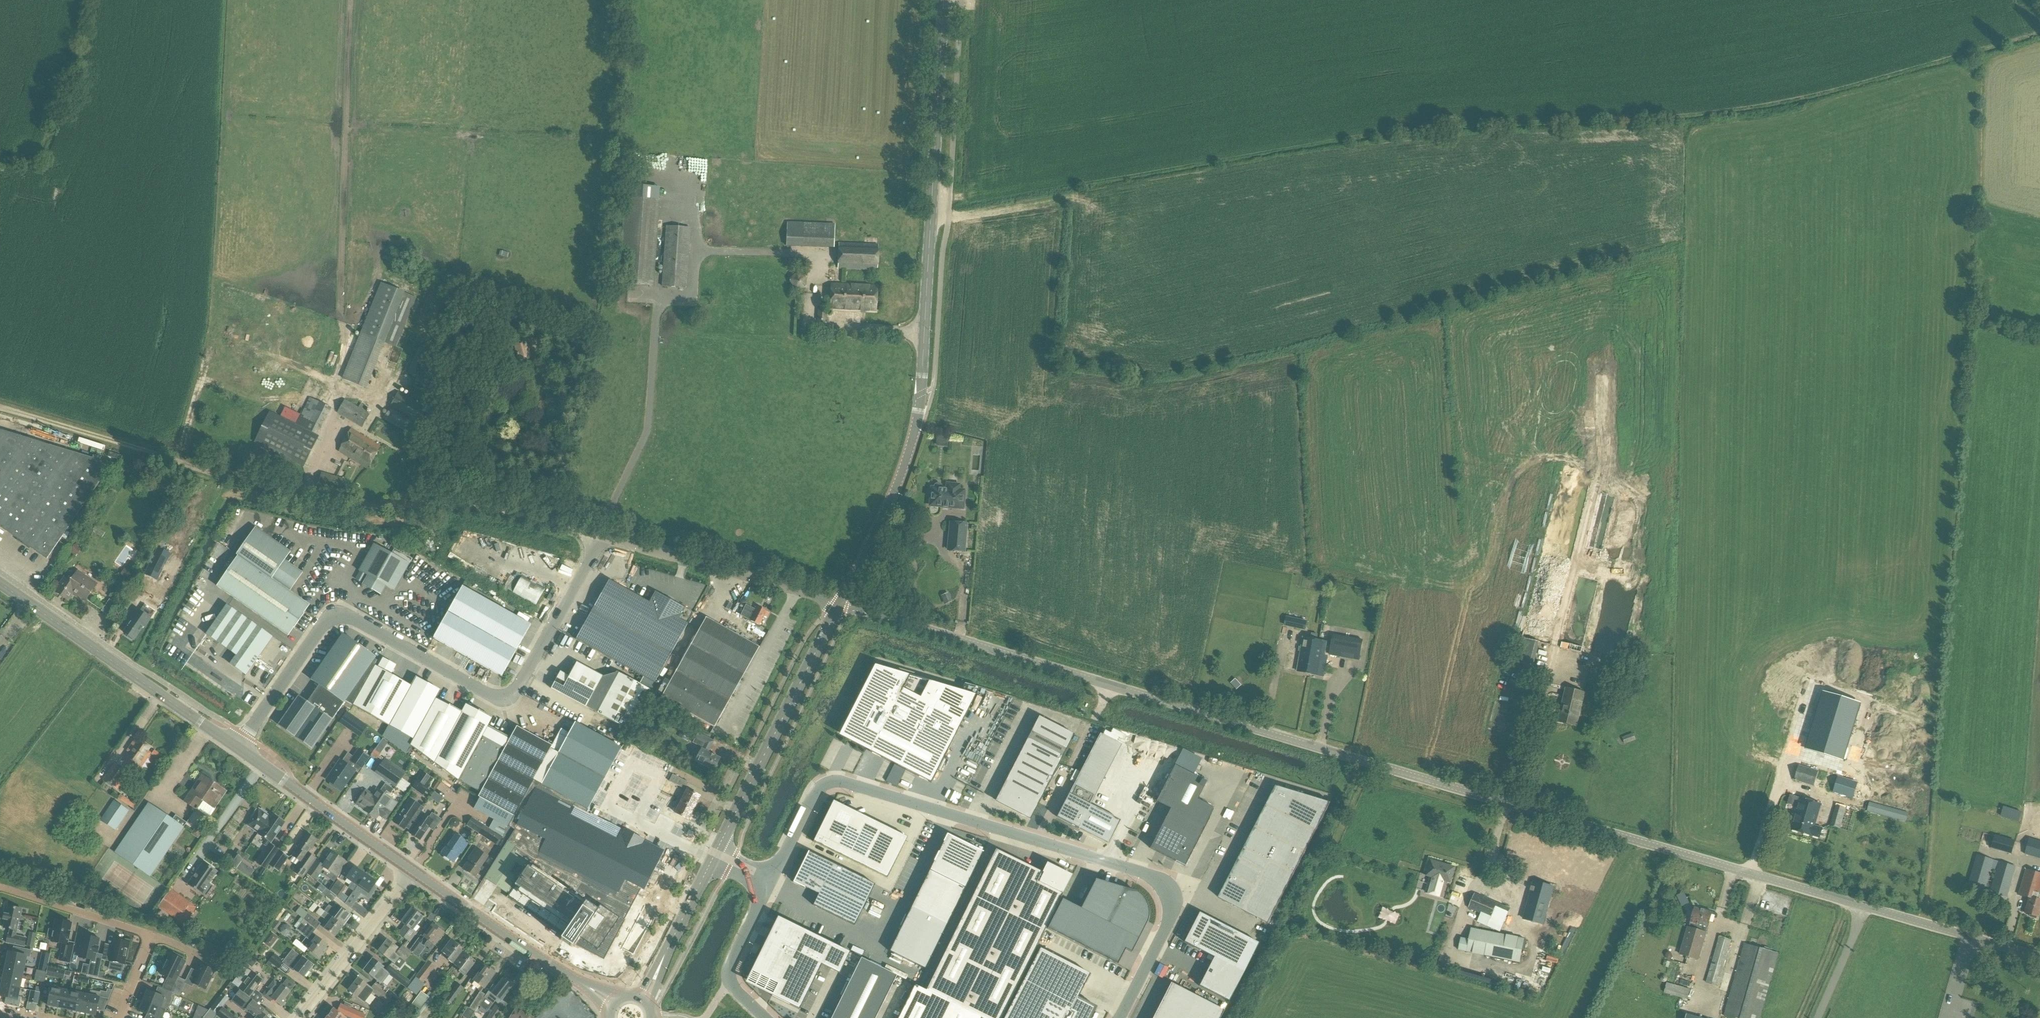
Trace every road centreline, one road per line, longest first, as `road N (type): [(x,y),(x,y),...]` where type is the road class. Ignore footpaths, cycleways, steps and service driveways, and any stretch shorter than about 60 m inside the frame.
road 1 (unclassified): [(1133,692),(2039,958)]
road 2 (tertiary): [(840,603),(895,490),(919,414),(944,0)]
road 3 (unclassified): [(0,410),(223,477),(366,508),(456,505),(601,537)]
road 4 (unclassified): [(1120,1017),(1172,918),(1171,893),(1147,874),(839,782),(821,786),(769,883)]
road 5 (unclassified): [(237,747),(334,616),(508,697),(601,537)]
road 6 (track): [(342,325),(351,0)]
road 7 (unclassified): [(1133,692),(840,603)]
road 8 (secondary): [(237,747),(0,584)]
road 9 (tertiary): [(713,857),(840,603)]
road 10 (unclassified): [(840,603),(601,537)]
road 11 (secondary): [(613,1004),(413,871)]
road 12 (secondary): [(413,871),(237,747)]
road 13 (residential): [(301,1017),(413,871)]
road 14 (residential): [(155,936),(0,889)]
road 15 (tertiary): [(644,1000),(713,857)]

